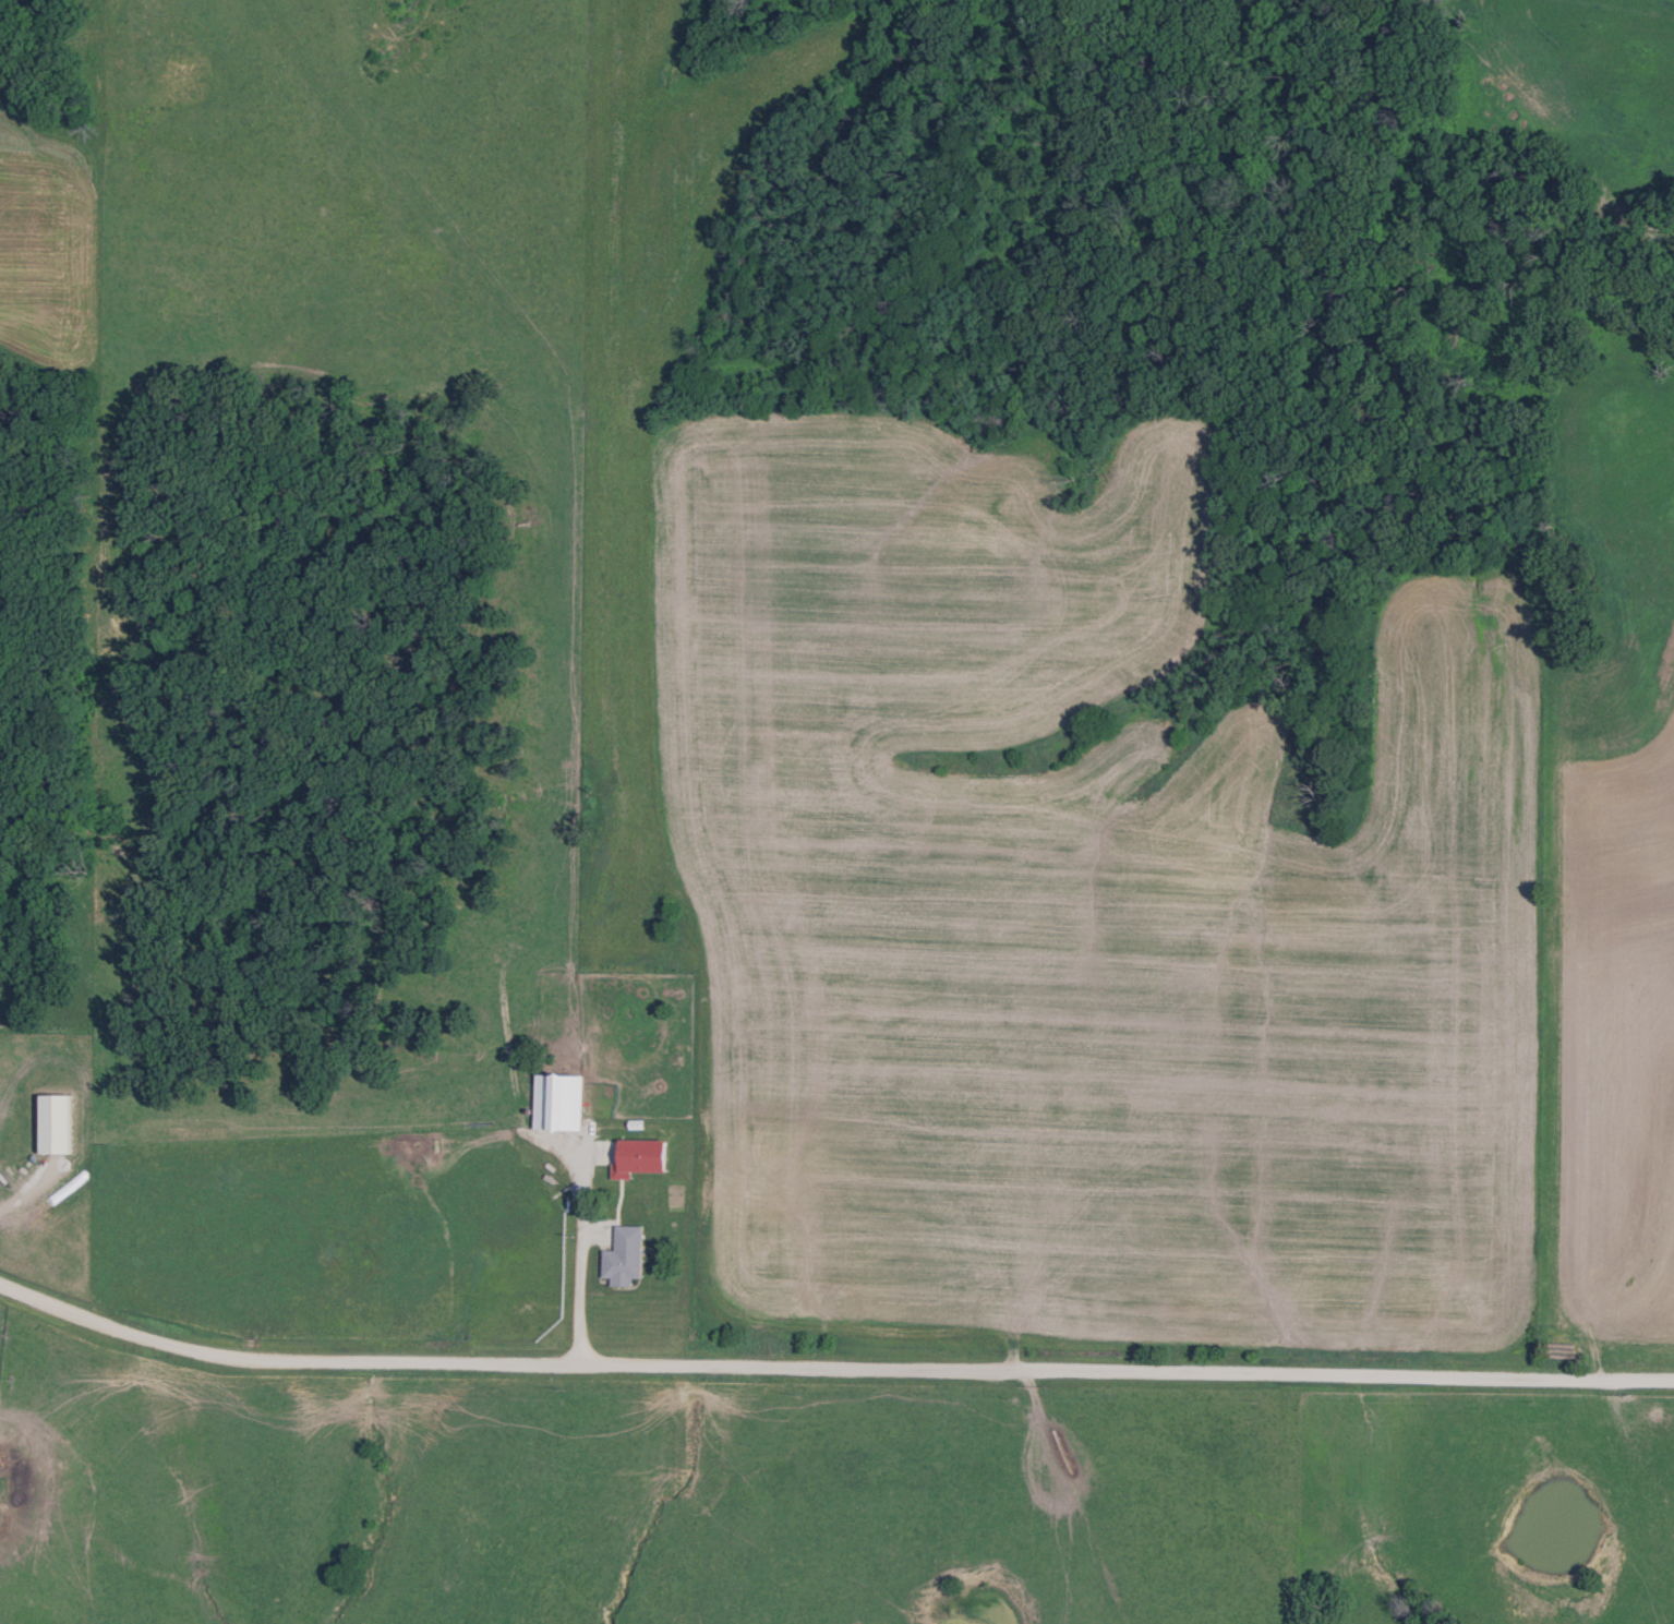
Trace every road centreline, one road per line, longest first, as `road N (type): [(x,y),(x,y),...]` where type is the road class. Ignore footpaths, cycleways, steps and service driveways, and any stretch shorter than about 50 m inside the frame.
road 1 (residential): [(0,1284),(148,1342),(237,1359),(1673,1380)]

